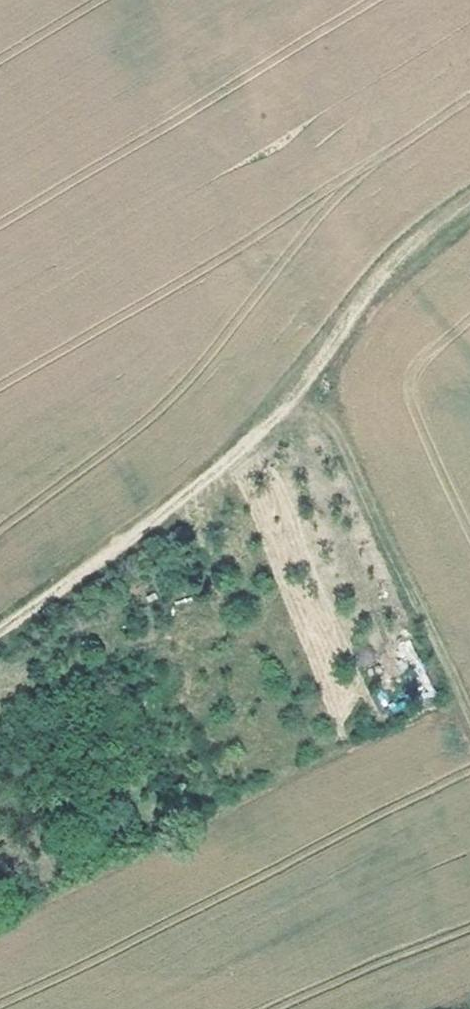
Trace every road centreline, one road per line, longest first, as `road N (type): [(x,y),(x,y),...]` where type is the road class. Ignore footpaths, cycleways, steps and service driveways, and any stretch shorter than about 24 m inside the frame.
road 1 (track): [(291,396),(332,425),(469,744)]
road 2 (track): [(0,642),(207,482),(291,396)]
road 3 (track): [(291,396),(394,264),(469,203)]

